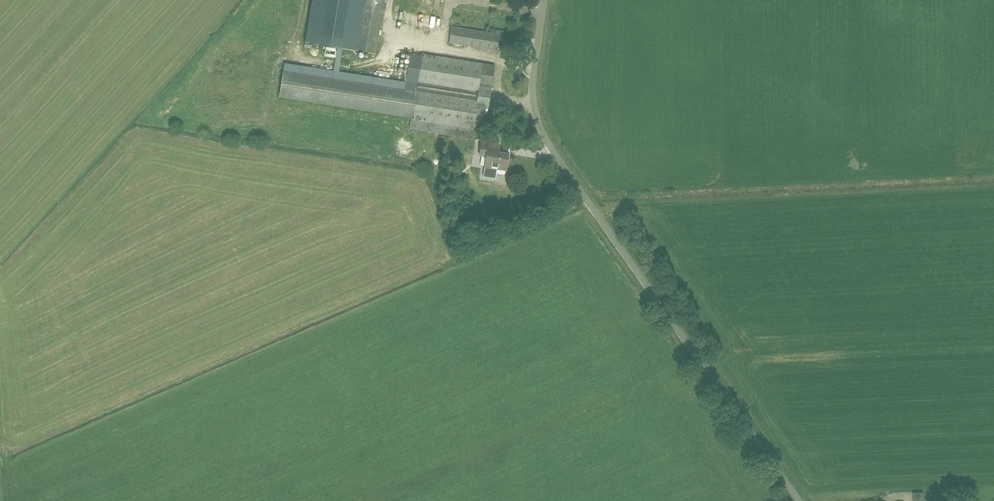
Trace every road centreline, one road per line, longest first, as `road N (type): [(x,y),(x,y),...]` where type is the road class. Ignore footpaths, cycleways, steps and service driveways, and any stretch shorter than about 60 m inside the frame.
road 1 (unclassified): [(800,500),(539,124),(545,0)]

